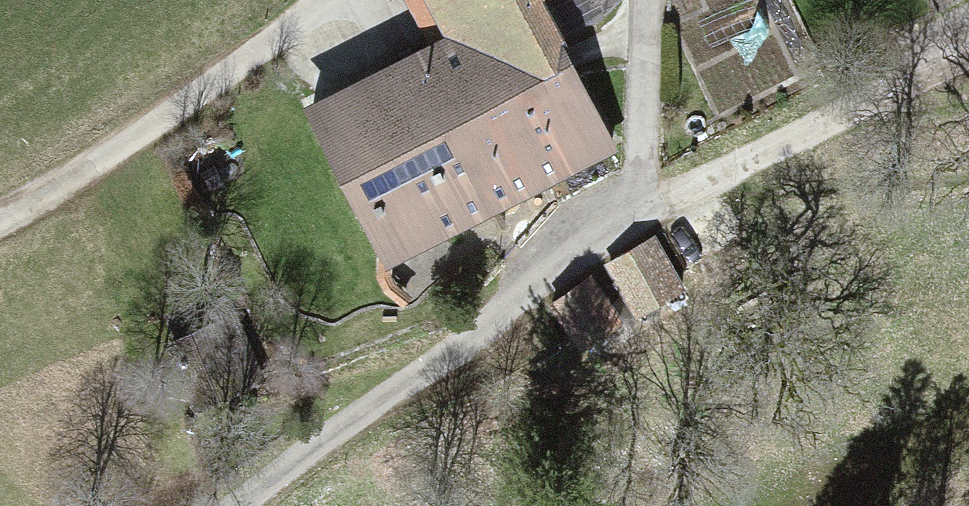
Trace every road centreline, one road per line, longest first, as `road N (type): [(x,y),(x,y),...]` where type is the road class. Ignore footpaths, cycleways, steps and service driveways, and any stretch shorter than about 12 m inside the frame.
road 1 (track): [(968,49),(637,210),(381,386),(227,505)]
road 2 (track): [(0,213),(334,0)]
road 3 (track): [(643,0),(637,210)]

